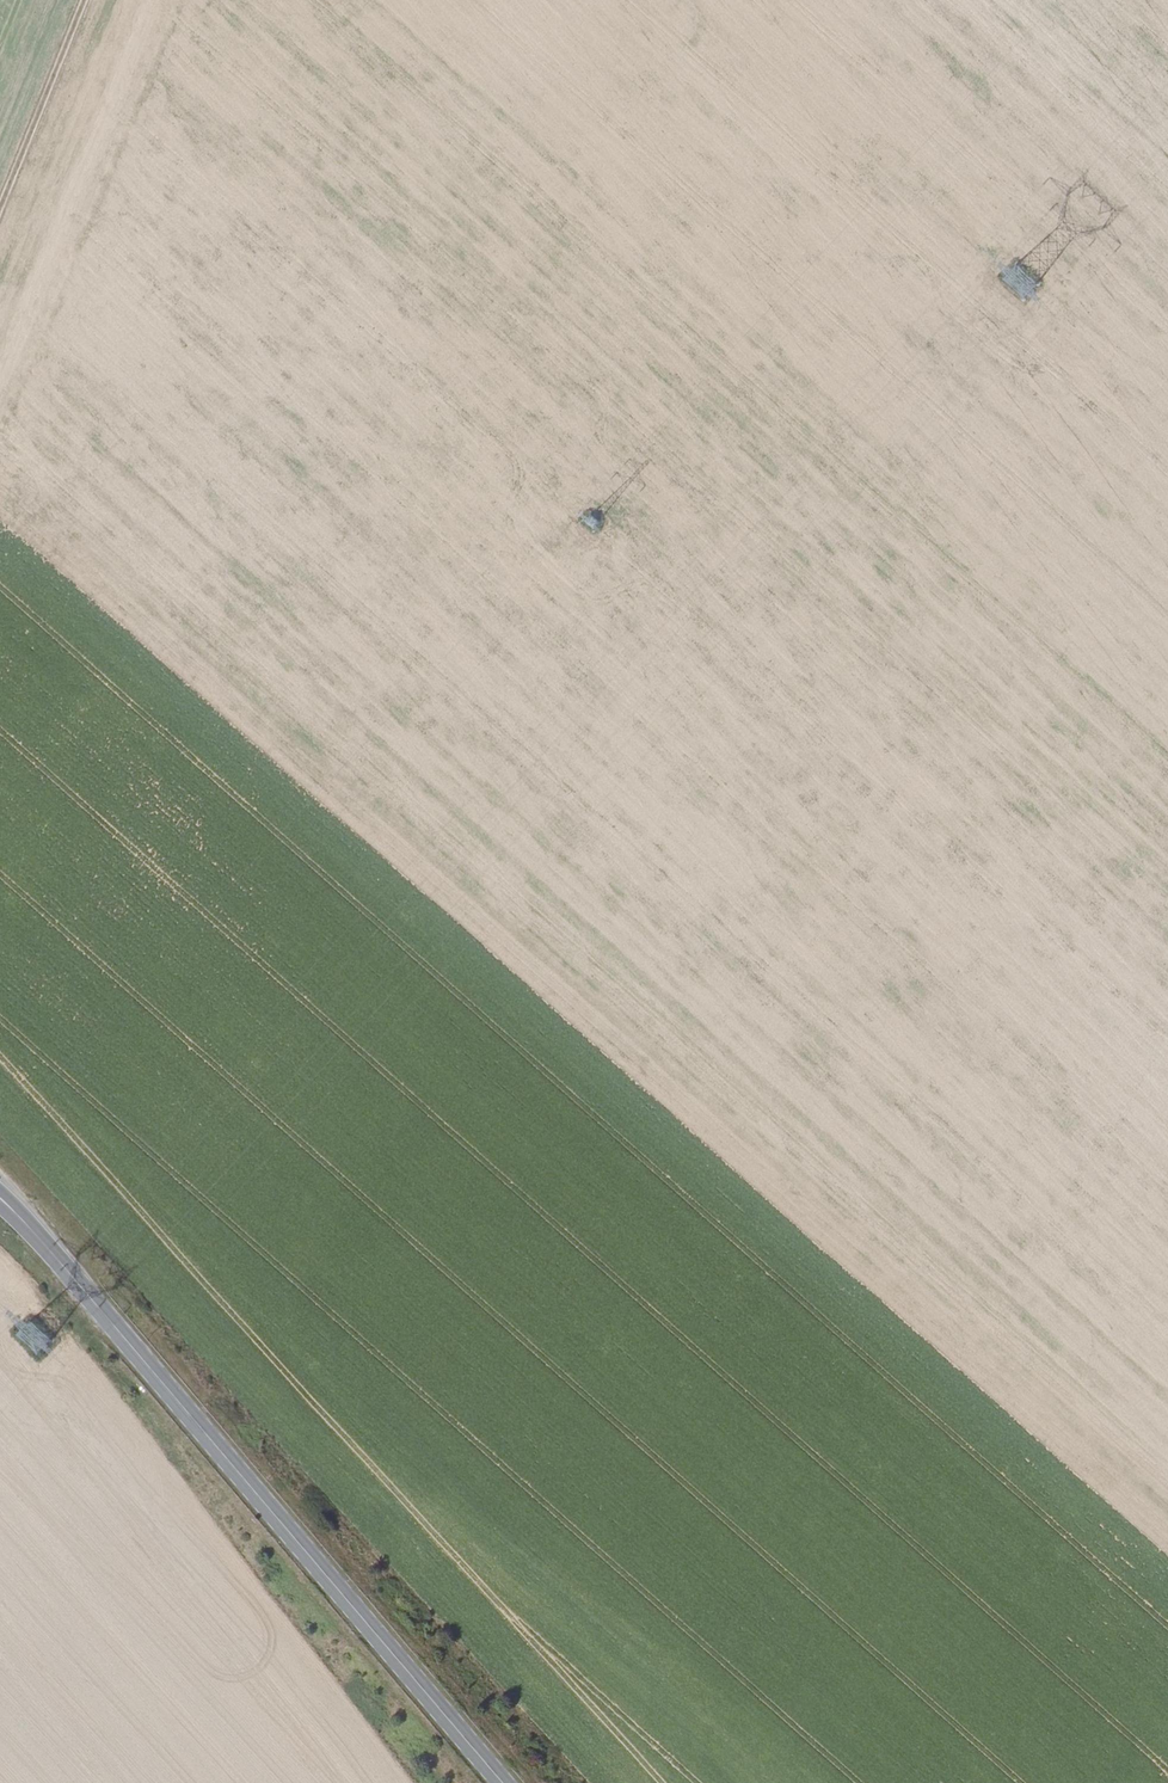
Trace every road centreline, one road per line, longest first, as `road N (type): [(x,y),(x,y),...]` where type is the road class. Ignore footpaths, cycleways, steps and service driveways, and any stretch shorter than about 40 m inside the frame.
road 1 (primary): [(504,1782),(84,1288)]
road 2 (track): [(87,0),(0,215)]
road 3 (primary): [(84,1288),(0,1186)]

